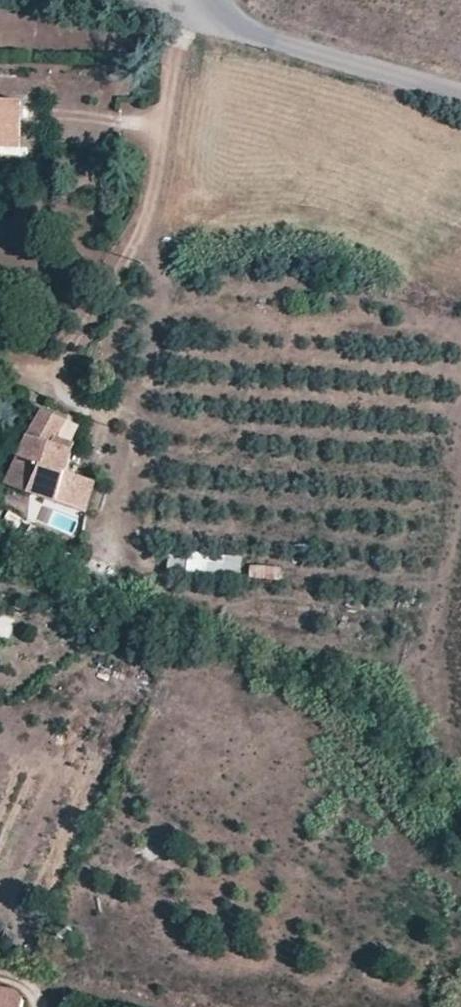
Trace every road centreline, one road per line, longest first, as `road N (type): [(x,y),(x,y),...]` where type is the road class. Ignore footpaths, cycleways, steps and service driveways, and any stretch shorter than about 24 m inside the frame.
road 1 (tertiary): [(460,98),(235,25),(206,0)]

